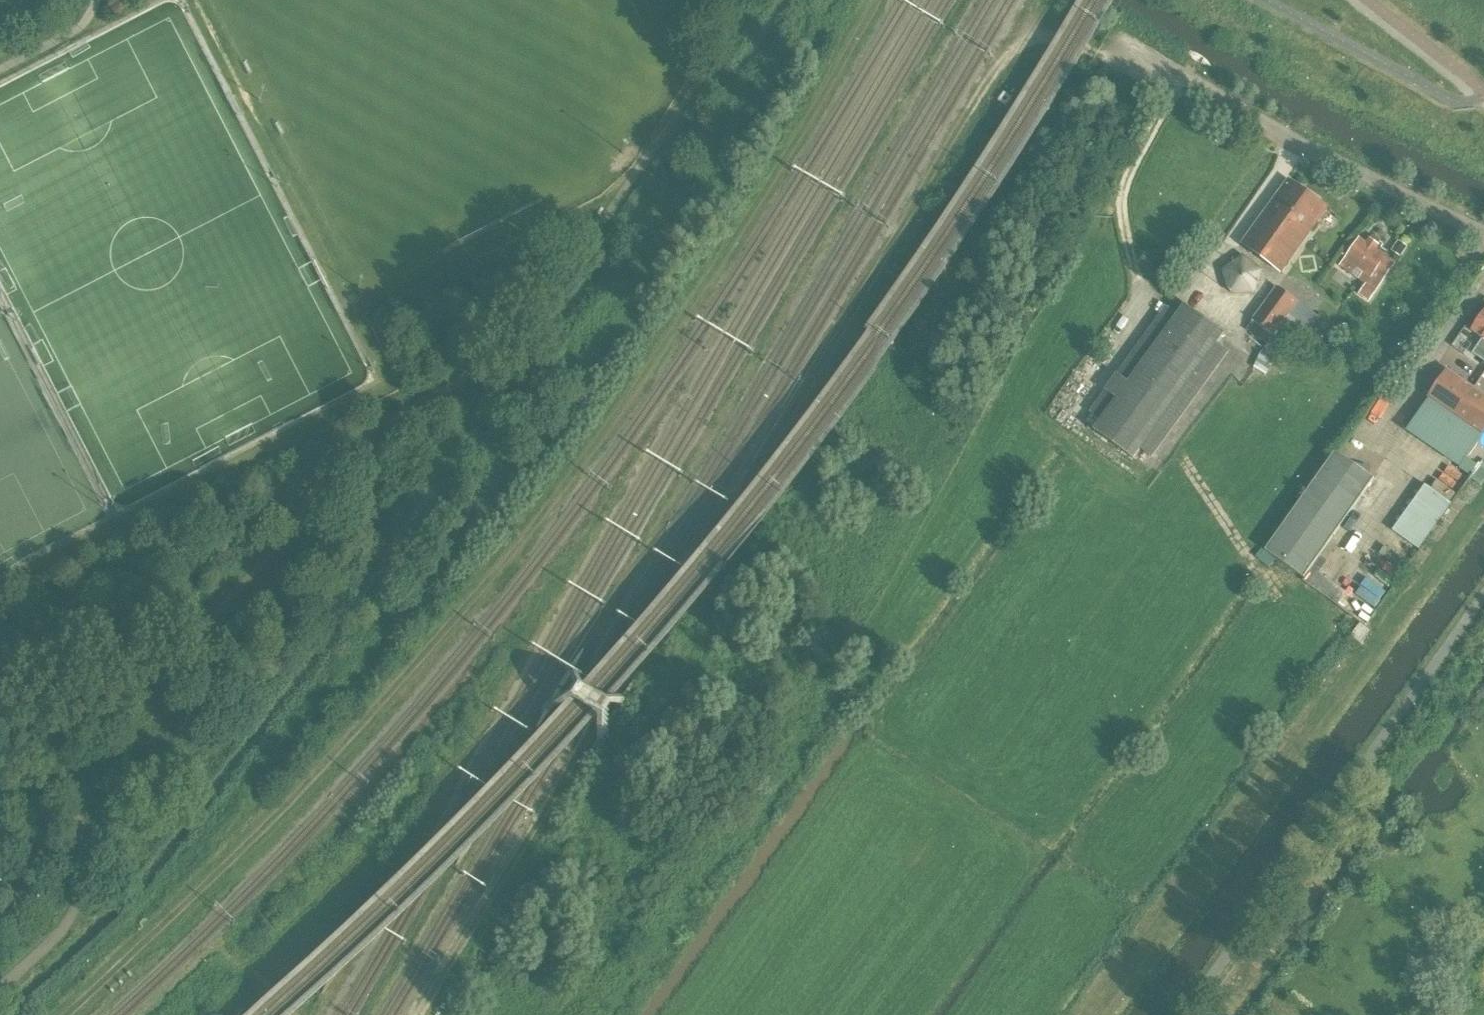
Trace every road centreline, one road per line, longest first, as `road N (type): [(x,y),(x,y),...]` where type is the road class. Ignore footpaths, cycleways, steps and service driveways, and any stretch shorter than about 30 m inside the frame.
road 1 (track): [(883,0),(454,626),(206,891),(70,1014)]
road 2 (unclassified): [(1483,239),(1345,175),(1123,37)]
road 3 (track): [(1183,461),(1277,600)]

